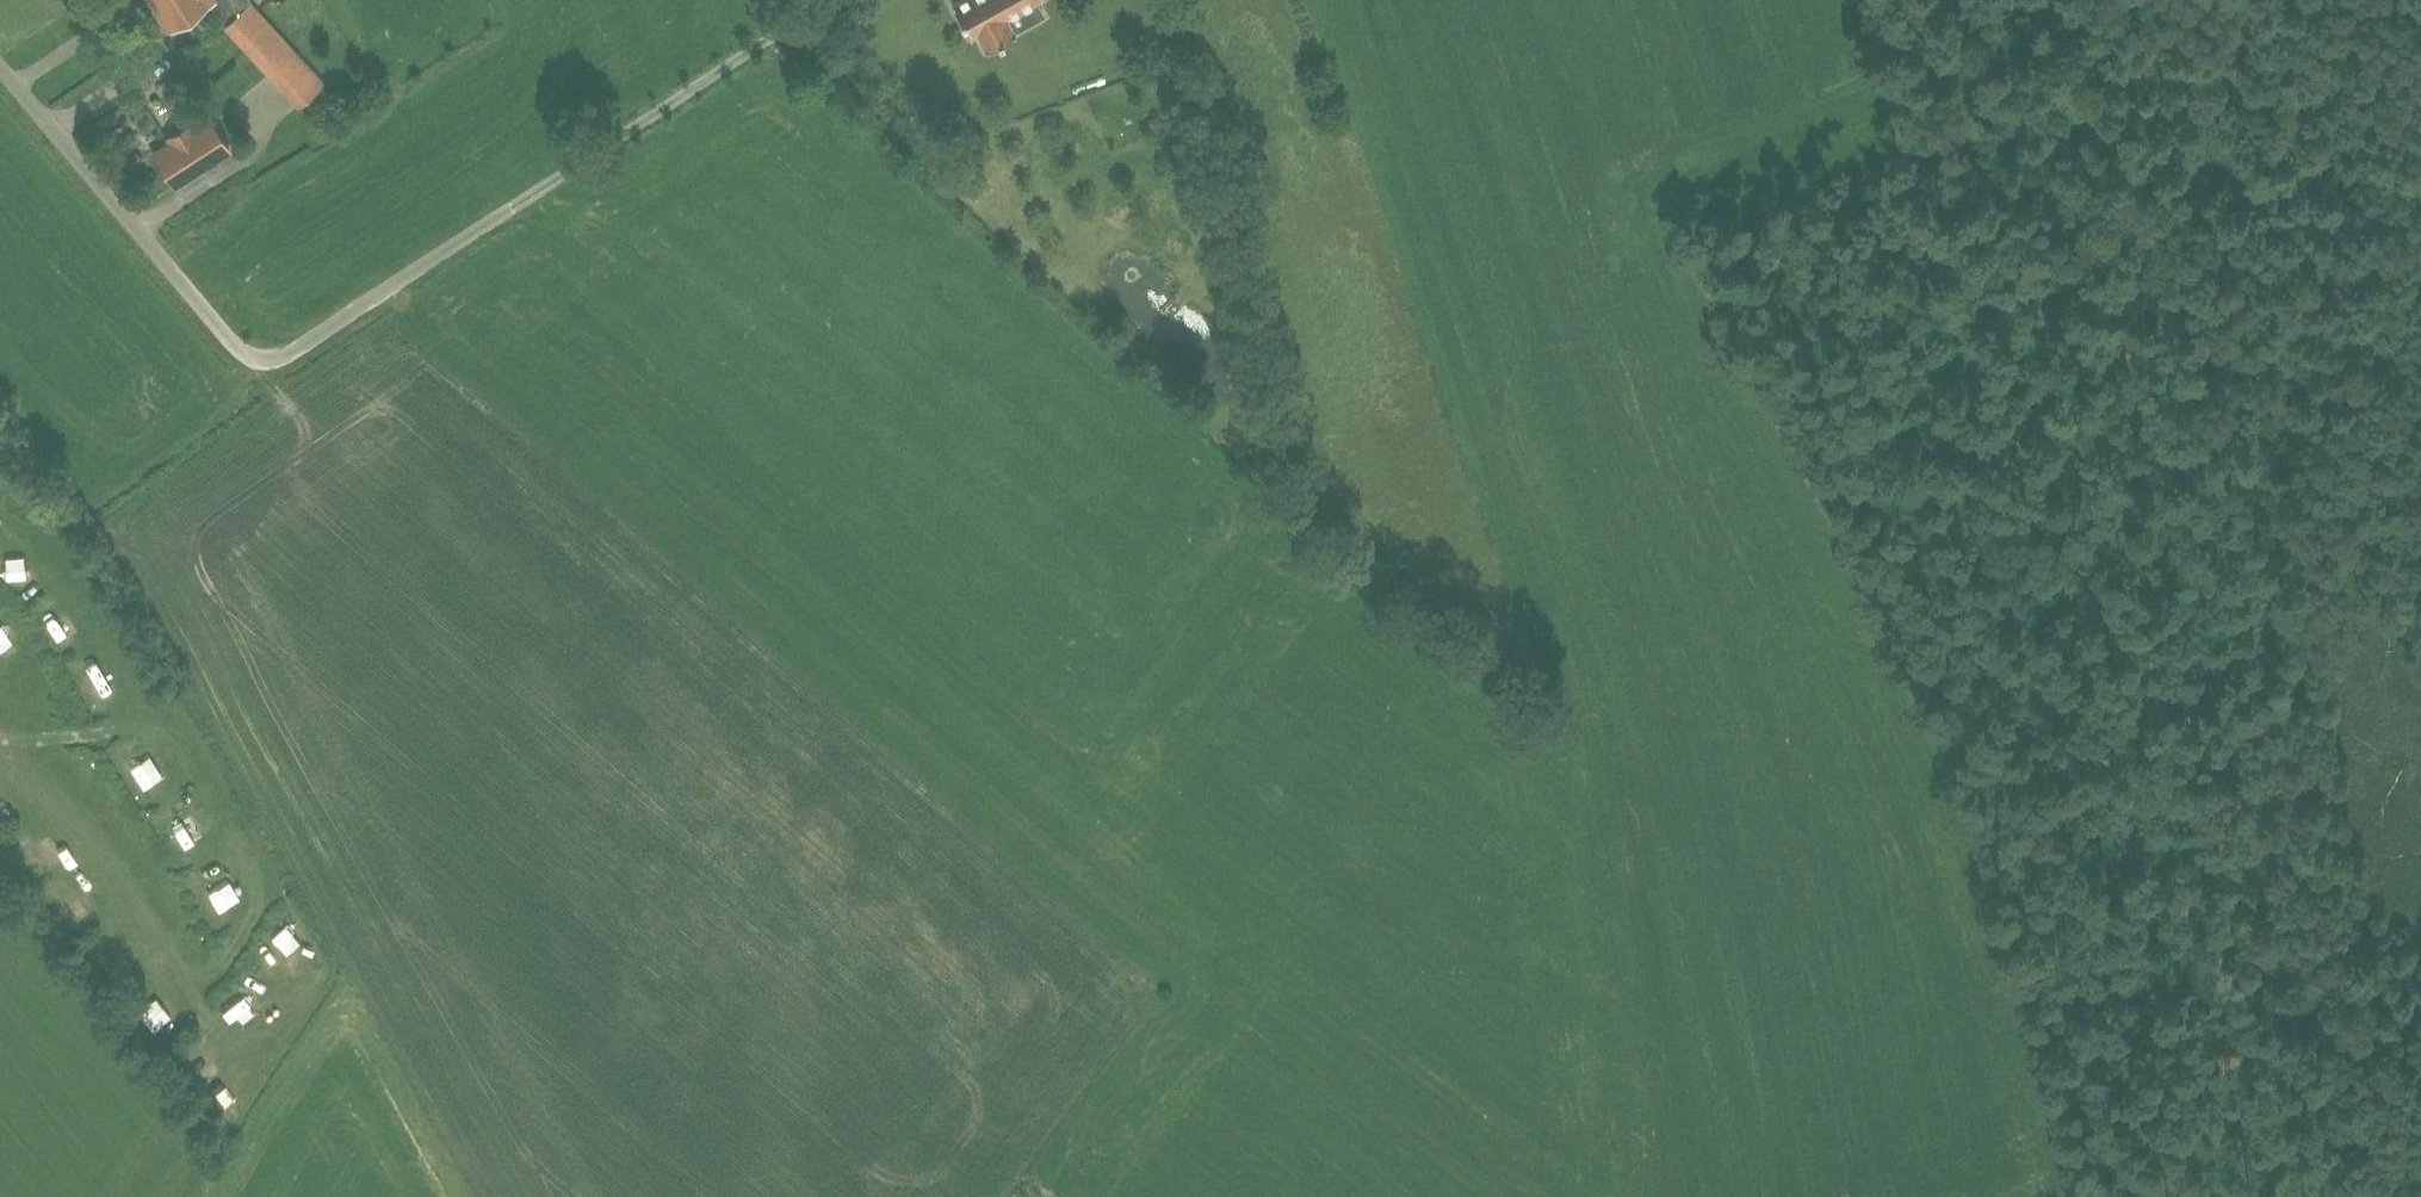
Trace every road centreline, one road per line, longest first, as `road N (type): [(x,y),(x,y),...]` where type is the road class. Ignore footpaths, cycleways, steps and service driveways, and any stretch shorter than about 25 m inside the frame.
road 1 (unclassified): [(0,68),(232,341),(262,360),(299,352),(825,0)]

